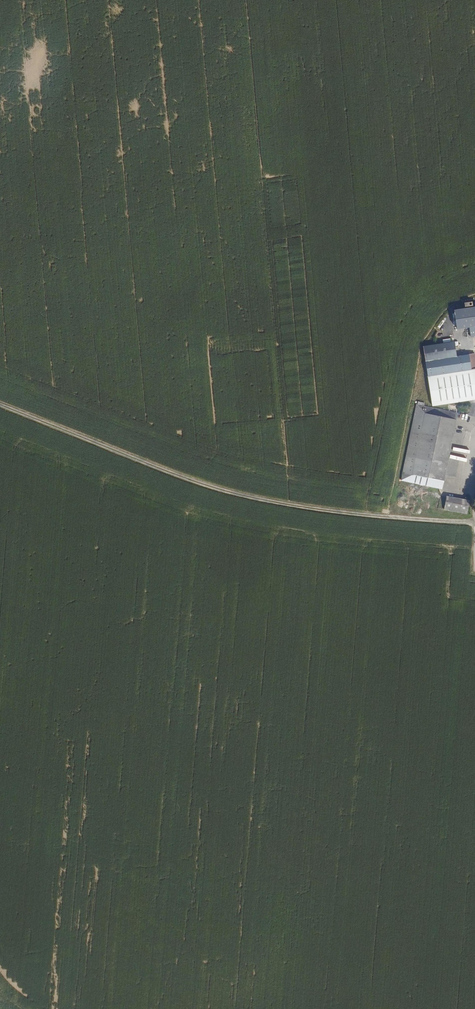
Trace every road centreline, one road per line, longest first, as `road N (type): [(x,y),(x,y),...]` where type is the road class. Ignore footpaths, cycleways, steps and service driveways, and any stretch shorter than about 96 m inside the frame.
road 1 (track): [(474,523),(340,513),(232,494),(0,406)]

